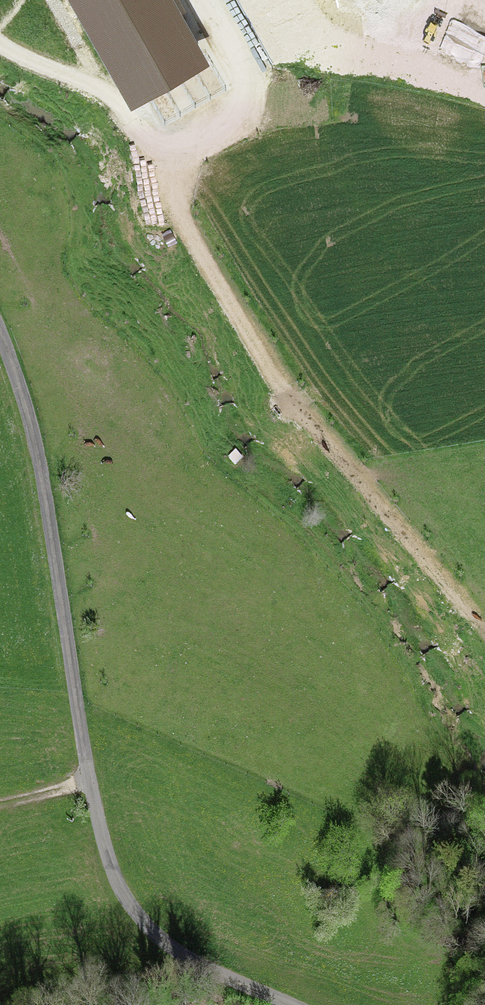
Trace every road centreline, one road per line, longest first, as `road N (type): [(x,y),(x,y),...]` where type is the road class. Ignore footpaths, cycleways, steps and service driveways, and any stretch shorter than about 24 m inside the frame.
road 1 (track): [(171,158),(197,253),(295,408),(432,570)]
road 2 (track): [(0,330),(27,404),(88,780)]
road 3 (track): [(88,780),(117,882),(138,920),(211,972),(289,1004)]

